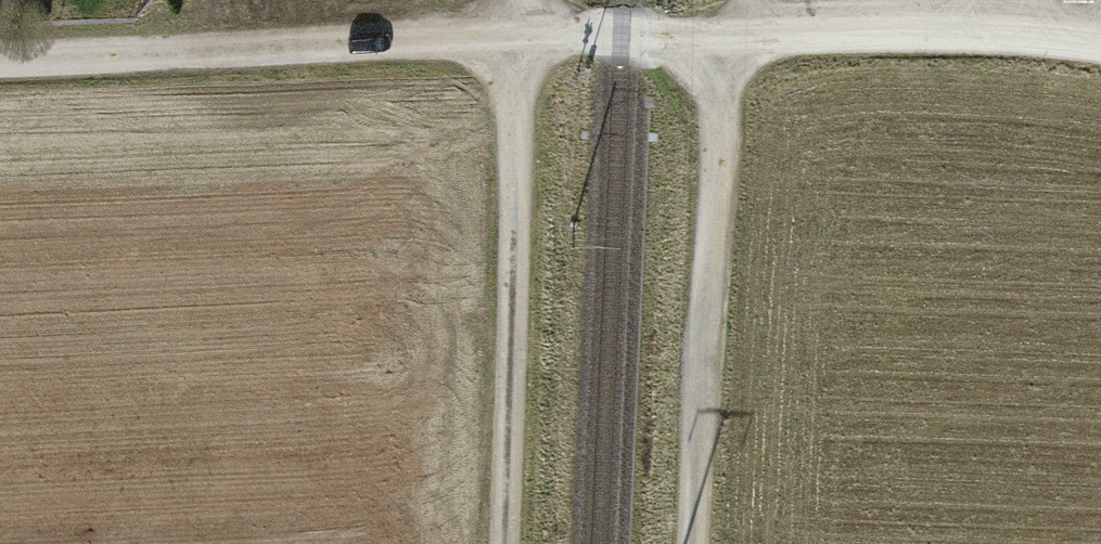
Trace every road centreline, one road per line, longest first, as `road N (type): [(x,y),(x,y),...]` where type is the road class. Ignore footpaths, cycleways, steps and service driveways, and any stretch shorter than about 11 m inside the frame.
road 1 (track): [(1100,39),(871,28),(520,39)]
road 2 (track): [(520,39),(0,57)]
road 3 (track): [(700,543),(724,35)]
road 4 (track): [(501,543),(520,39)]

